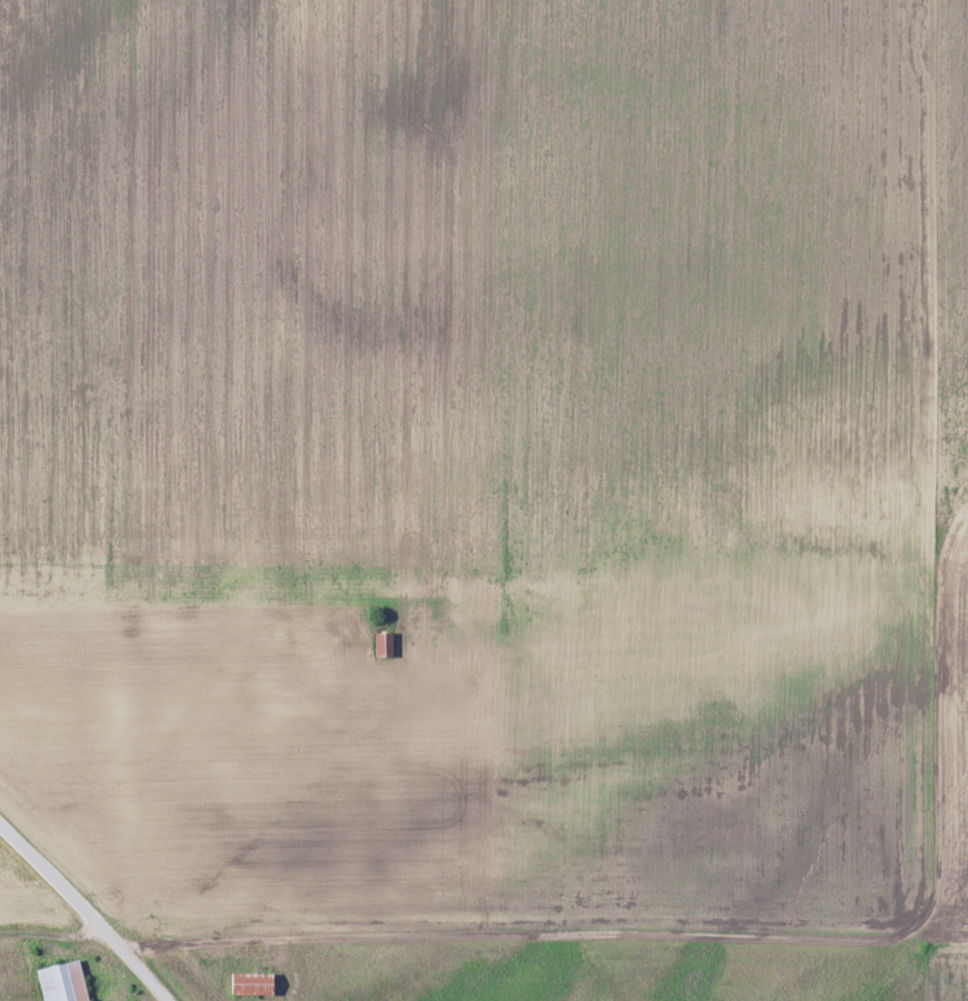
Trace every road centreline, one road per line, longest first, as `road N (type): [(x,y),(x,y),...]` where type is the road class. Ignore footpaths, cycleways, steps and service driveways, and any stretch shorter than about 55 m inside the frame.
road 1 (residential): [(119,1000),(0,887)]

